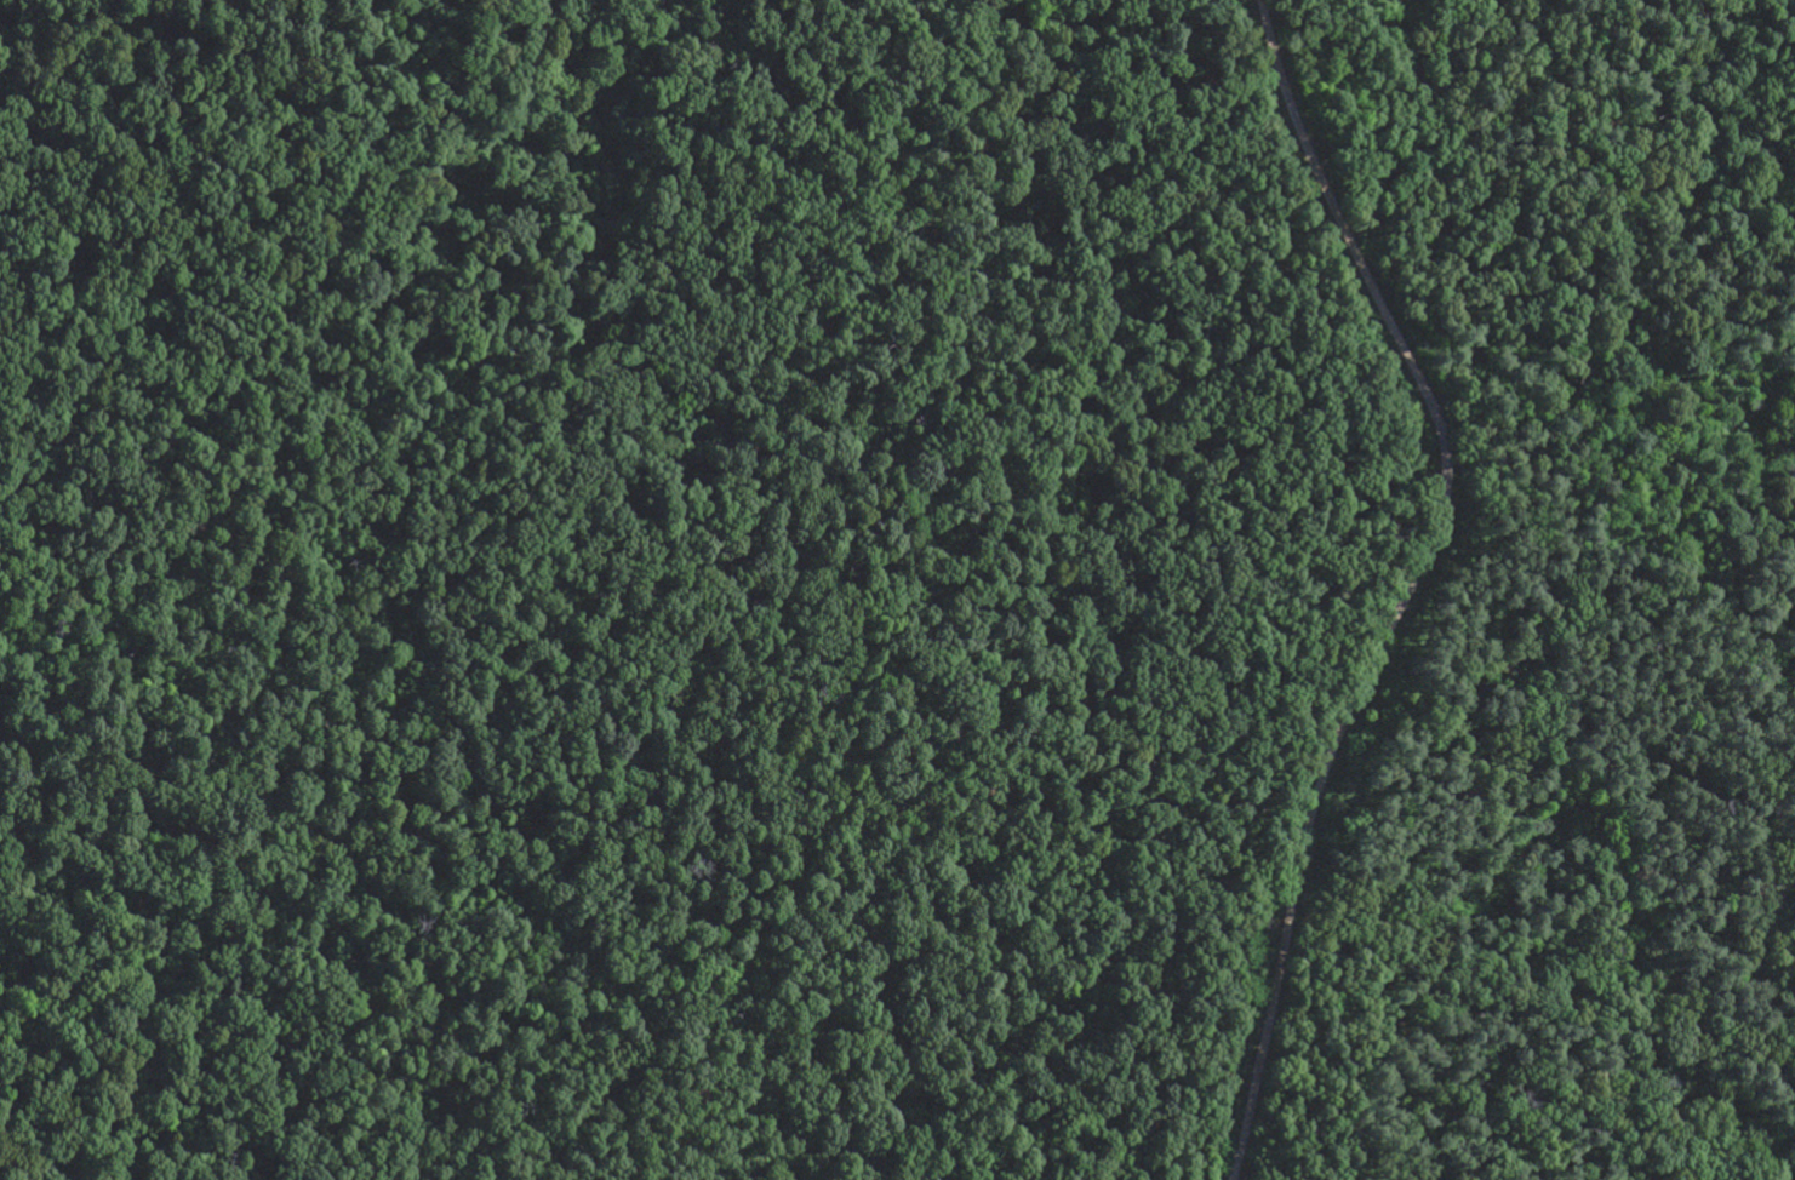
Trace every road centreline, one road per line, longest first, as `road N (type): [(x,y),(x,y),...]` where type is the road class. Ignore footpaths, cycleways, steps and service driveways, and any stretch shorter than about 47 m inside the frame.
road 1 (residential): [(1234,1179),(1334,747),(1441,528),(1448,477),(1424,386),(1294,130),(1258,0)]

